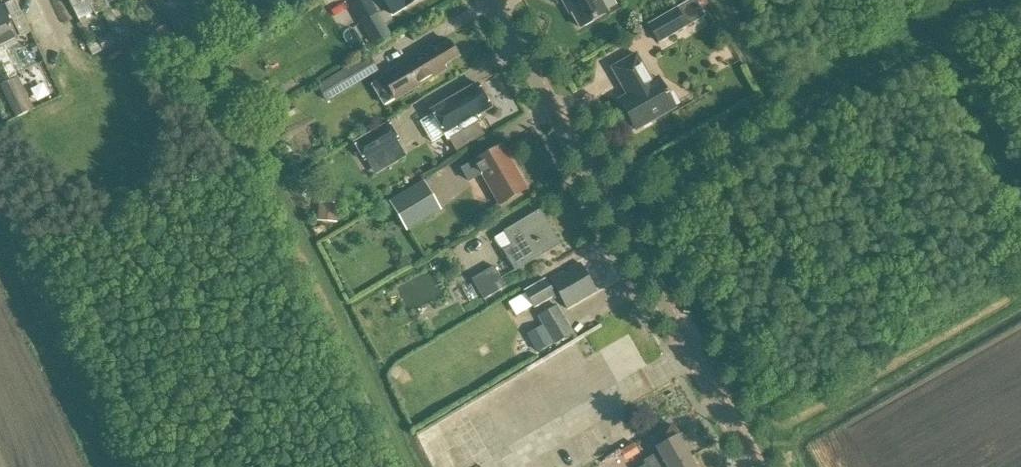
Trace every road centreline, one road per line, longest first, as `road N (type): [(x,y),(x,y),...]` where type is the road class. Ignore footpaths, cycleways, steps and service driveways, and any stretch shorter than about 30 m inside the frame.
road 1 (tertiary): [(754,466),(491,0)]
road 2 (track): [(604,206),(969,0)]

